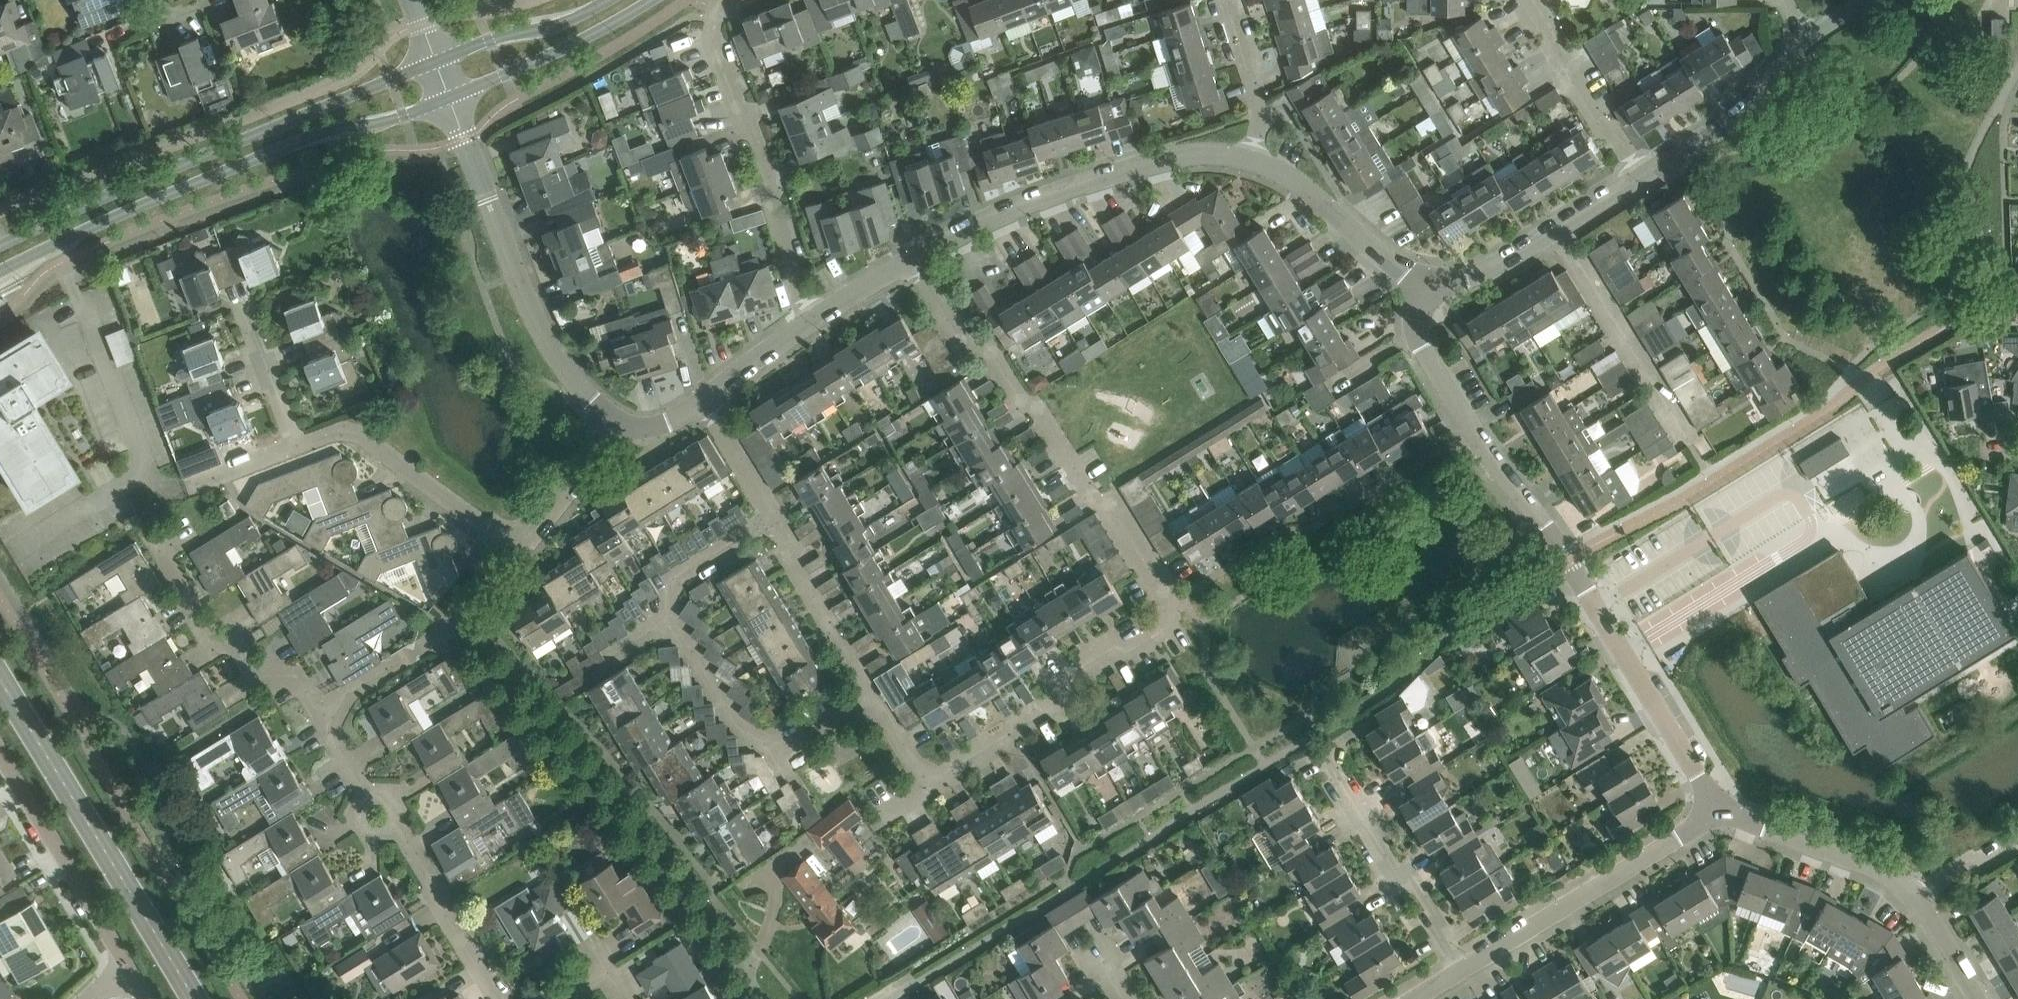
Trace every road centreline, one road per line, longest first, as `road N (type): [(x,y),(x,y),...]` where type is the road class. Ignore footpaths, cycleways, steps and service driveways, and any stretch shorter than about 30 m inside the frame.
road 1 (residential): [(913,262),(962,344),(988,345),(1087,498),(1106,504),(1166,603),(1172,628),(1065,678),(1032,719),(937,771),(890,763),(866,703)]
road 2 (residential): [(1719,811),(1570,560),(1470,435),(1427,359),(1417,323),(1428,287)]
road 3 (tertiary): [(0,289),(454,100)]
road 4 (tertiary): [(439,62),(395,104),(0,265)]
road 5 (unclassified): [(619,420),(570,390),(543,342),(454,100)]
road 6 (tertiary): [(193,998),(0,682)]
road 7 (residential): [(810,330),(713,23),(729,0)]
road 8 (residential): [(913,262),(992,225),(1147,171),(1245,166)]
road 9 (residential): [(488,998),(311,720)]
road 10 (residential): [(1461,971),(1719,811)]
road 11 (residential): [(866,703),(786,749),(754,744),(734,729),(668,620)]
road 12 (residential): [(517,550),(359,440),(335,433),(297,446)]
road 13 (residential): [(311,720),(236,667),(151,539)]
road 14 (residential): [(1461,971),(1330,765)]
road 15 (tertiary): [(454,100),(624,27),(665,0)]
road 16 (residential): [(0,768),(122,966)]
road 17 (residential): [(1428,287),(1465,279),(1630,178)]
road 18 (residential): [(1630,178),(1725,121),(1809,37)]
road 19 (residential): [(1245,166),(1312,194),(1428,287)]
road 20 (residential): [(1523,0),(1630,178)]
road 21 (residential): [(1719,811),(1910,888)]
road 22 (residential): [(866,703),(772,525)]
road 23 (residential): [(131,498),(82,315)]
road 24 (tertiary): [(615,0),(439,62)]
road 25 (residential): [(1238,0),(1269,113),(1245,166)]
road 26 (residential): [(131,498),(297,446)]
road 27 (residential): [(311,720),(452,623)]
road 28 (residential): [(517,550),(619,420)]
road 29 (residential): [(297,446),(242,300)]
road 30 (residential): [(668,620),(669,591),(689,572),(772,525)]
road 31 (residential): [(690,408),(810,330)]
road 32 (residential): [(772,525),(690,408)]
road 33 (residential): [(1910,888),(1978,998)]
road 34 (residential): [(17,551),(95,507),(131,498)]
road 35 (residential): [(810,330),(913,262)]

